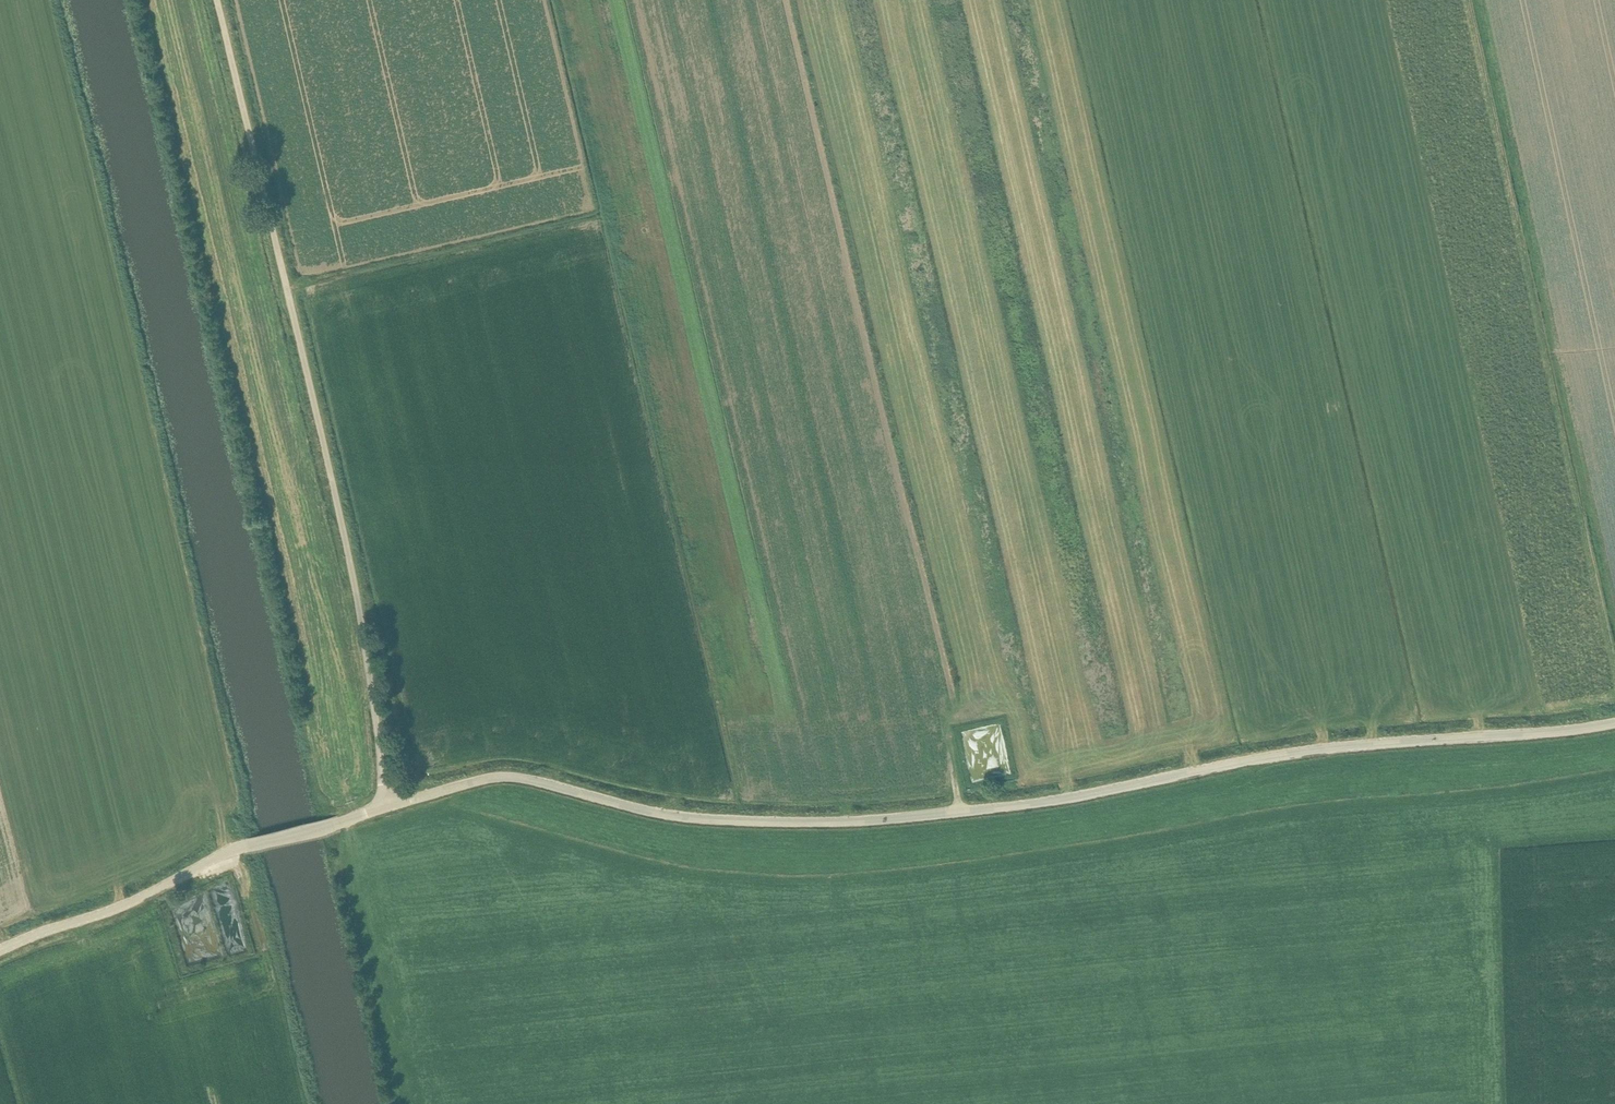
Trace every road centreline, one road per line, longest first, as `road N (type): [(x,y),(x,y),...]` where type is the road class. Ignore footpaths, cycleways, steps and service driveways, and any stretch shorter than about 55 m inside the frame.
road 1 (unclassified): [(387,804),(500,778),(681,818),(861,821),(985,812),(1334,748),(1614,722)]
road 2 (unclassified): [(387,804),(360,619),(218,0)]
road 3 (unclassified): [(0,951),(125,905),(242,845),(387,804)]

